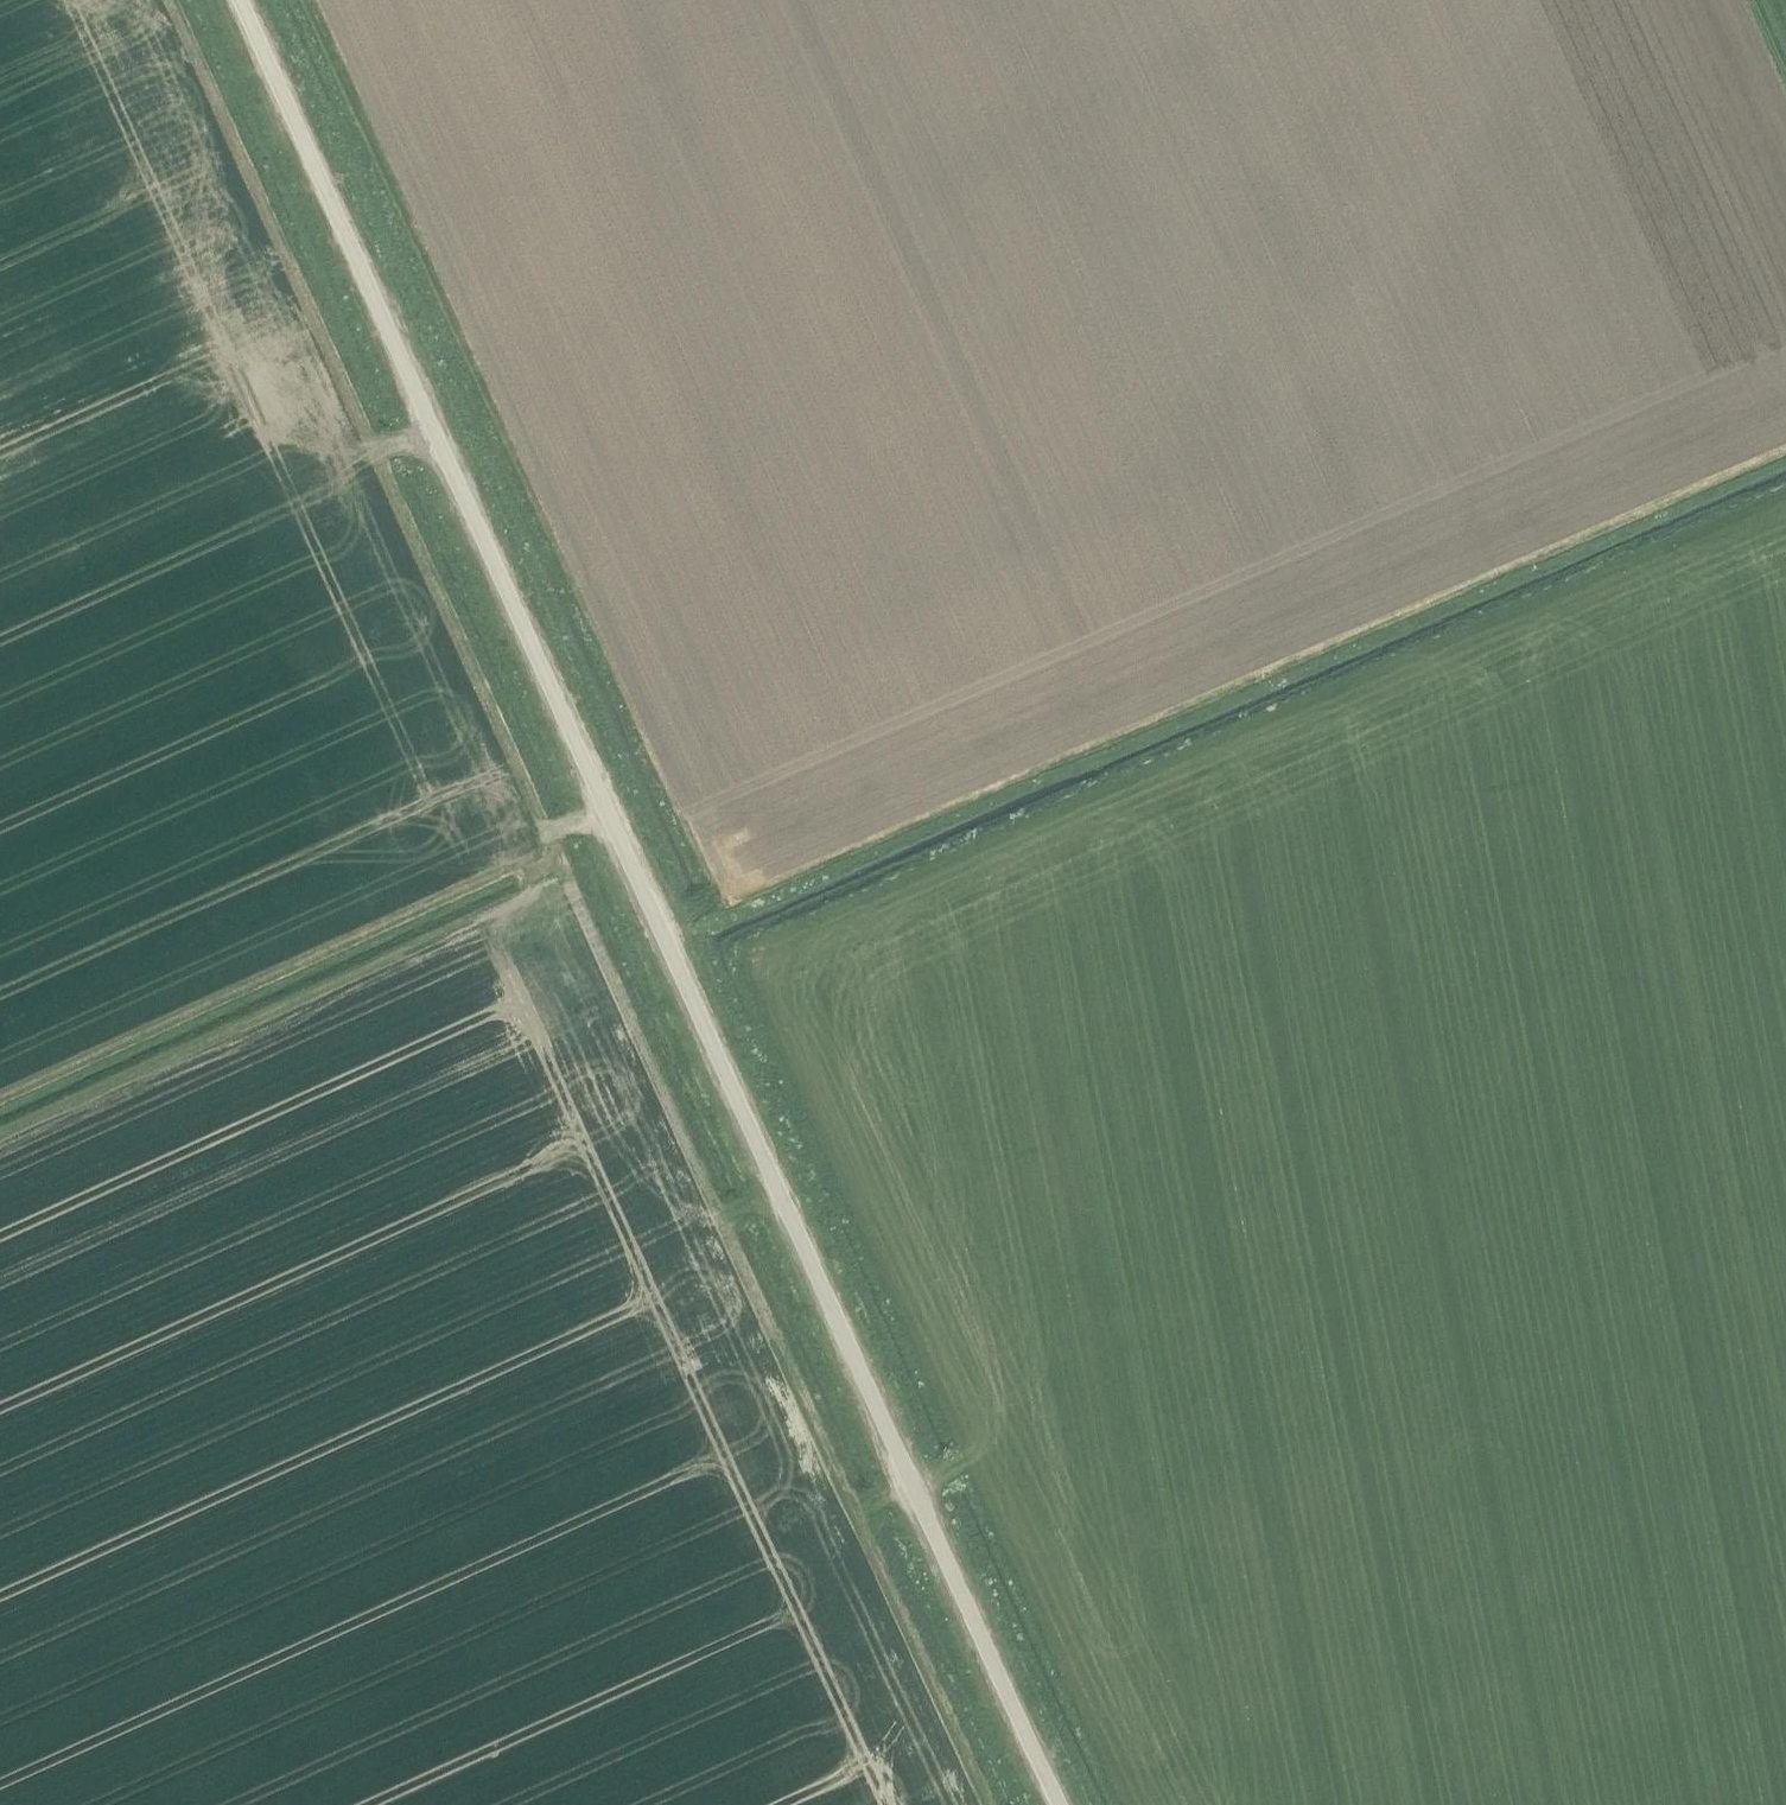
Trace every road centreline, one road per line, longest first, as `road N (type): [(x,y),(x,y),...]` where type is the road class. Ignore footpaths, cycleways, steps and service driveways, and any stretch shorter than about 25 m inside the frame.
road 1 (unclassified): [(1069,1804),(238,0)]

